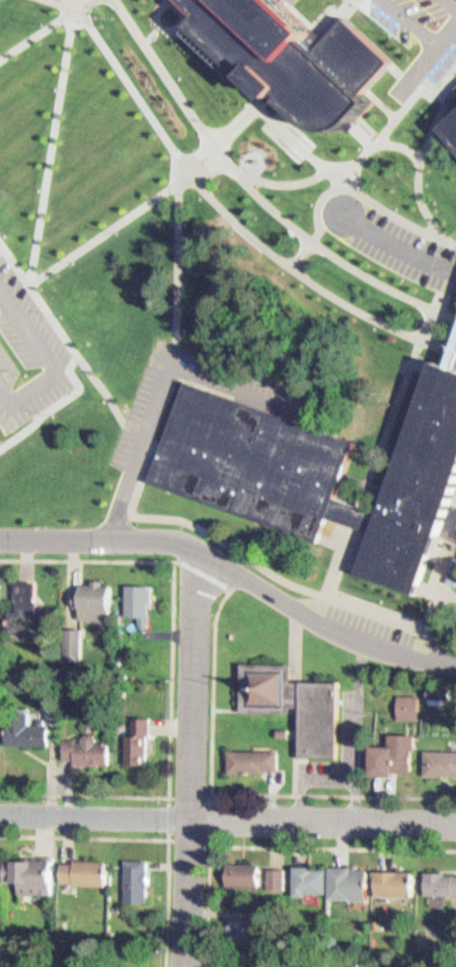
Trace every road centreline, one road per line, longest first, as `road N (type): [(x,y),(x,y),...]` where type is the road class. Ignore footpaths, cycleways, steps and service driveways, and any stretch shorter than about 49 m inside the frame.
road 1 (residential): [(455,821),(0,812)]
road 2 (residential): [(192,966),(199,593),(214,562)]
road 3 (tertiary): [(214,562),(329,630),(405,658),(455,660)]
road 4 (tertiary): [(214,562),(186,546),(0,544)]

